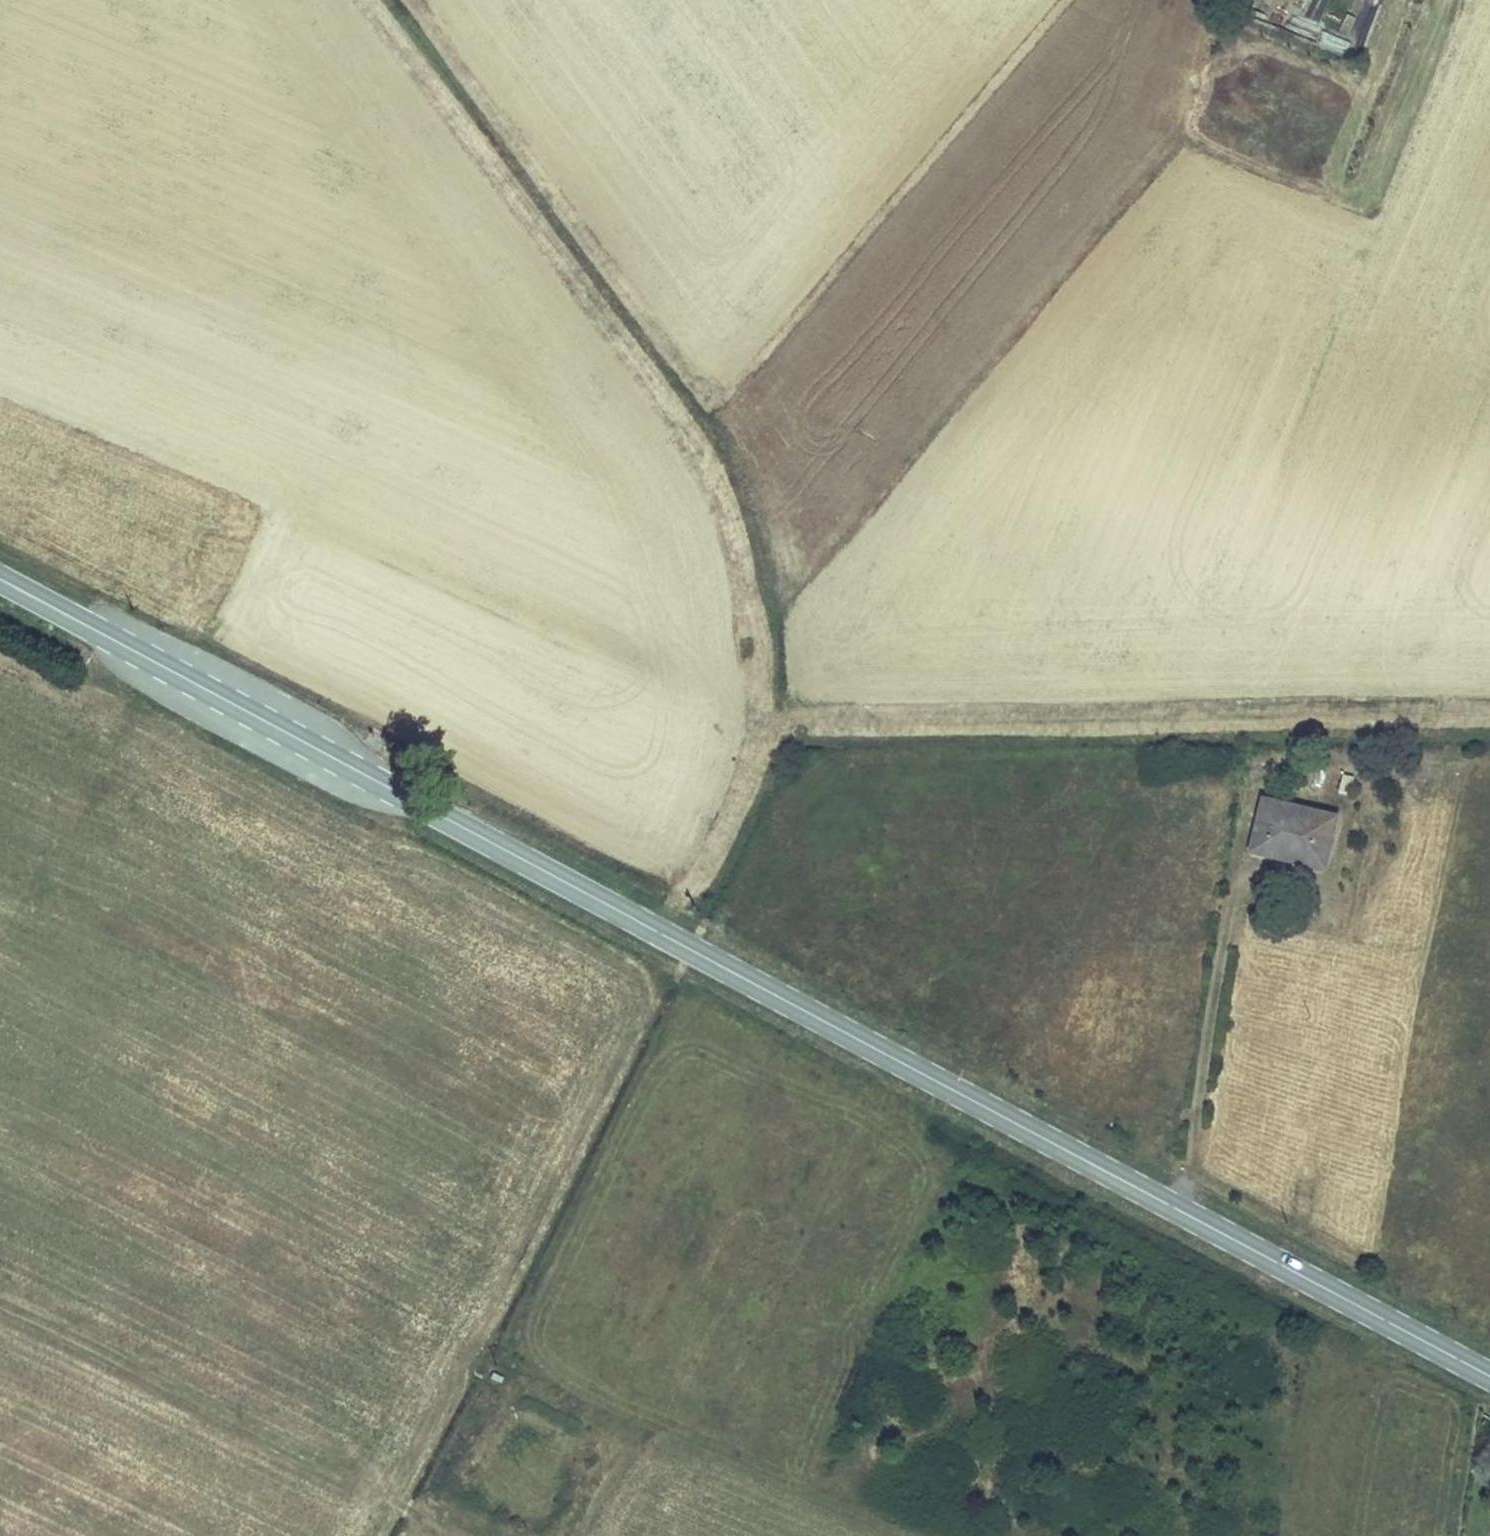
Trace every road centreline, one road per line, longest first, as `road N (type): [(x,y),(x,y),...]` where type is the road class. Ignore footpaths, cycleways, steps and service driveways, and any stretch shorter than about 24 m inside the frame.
road 1 (secondary): [(1489,1377),(0,578)]

